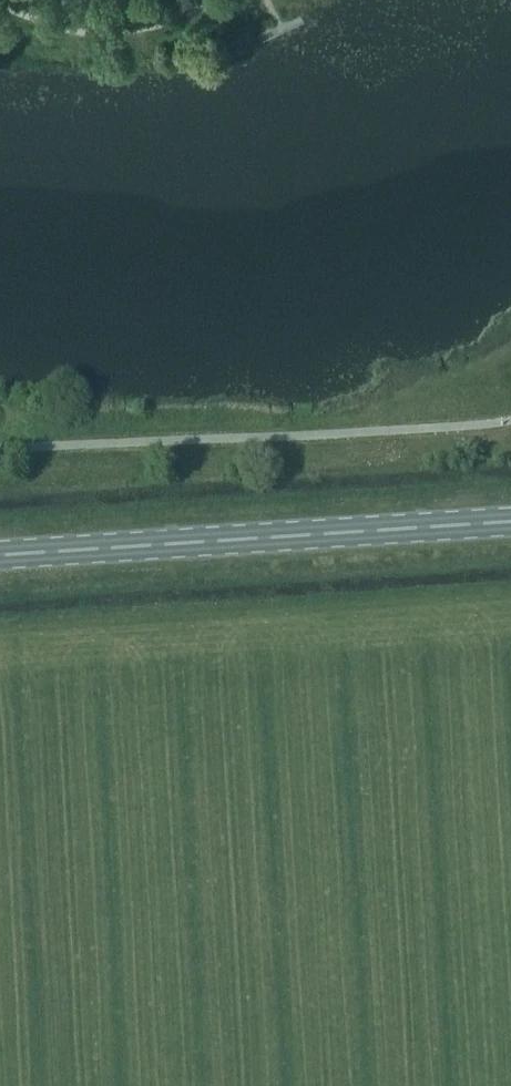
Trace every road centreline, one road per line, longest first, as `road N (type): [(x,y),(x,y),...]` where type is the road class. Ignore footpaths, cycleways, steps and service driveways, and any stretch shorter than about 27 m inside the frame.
road 1 (primary): [(0,554),(510,521)]

